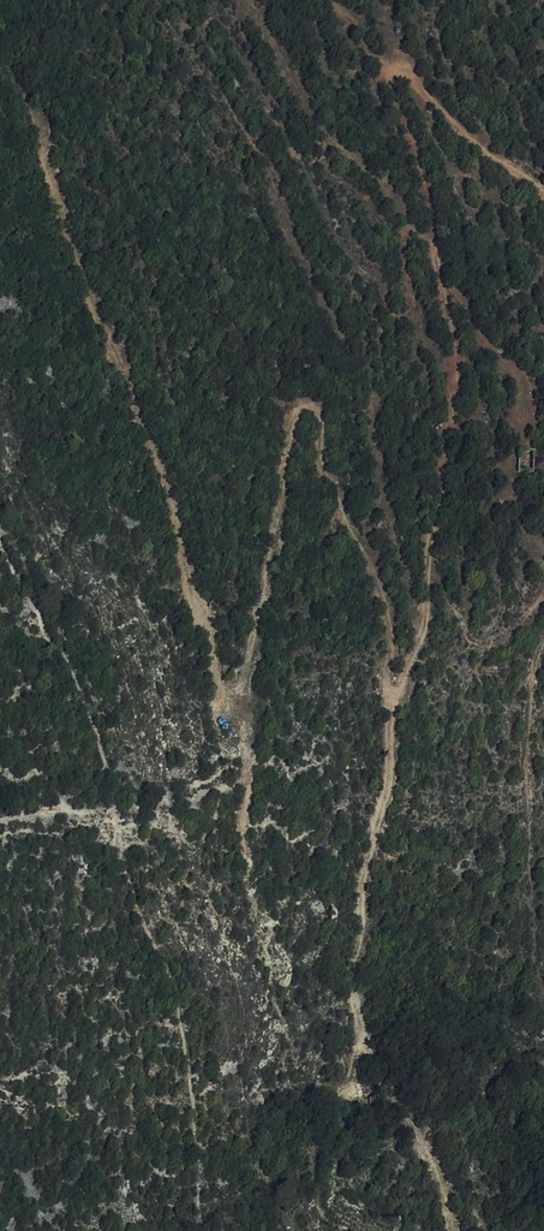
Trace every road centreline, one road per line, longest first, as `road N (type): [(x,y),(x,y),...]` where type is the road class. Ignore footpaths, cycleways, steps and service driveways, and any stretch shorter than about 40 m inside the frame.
road 1 (track): [(393,699),(374,566),(339,512),(321,461),(320,412),(302,405),(292,416),(246,676),(233,687),(215,673),(212,632),(189,577),(160,454),(69,242),(28,100),(0,61)]
road 2 (track): [(456,1230),(420,1137),(383,1091),(361,1035),(351,973),(364,867),(388,792),(393,699),(424,629),(458,352),(436,237),(389,71)]
road 3 (track): [(389,71),(400,69),(458,127),(543,192)]

